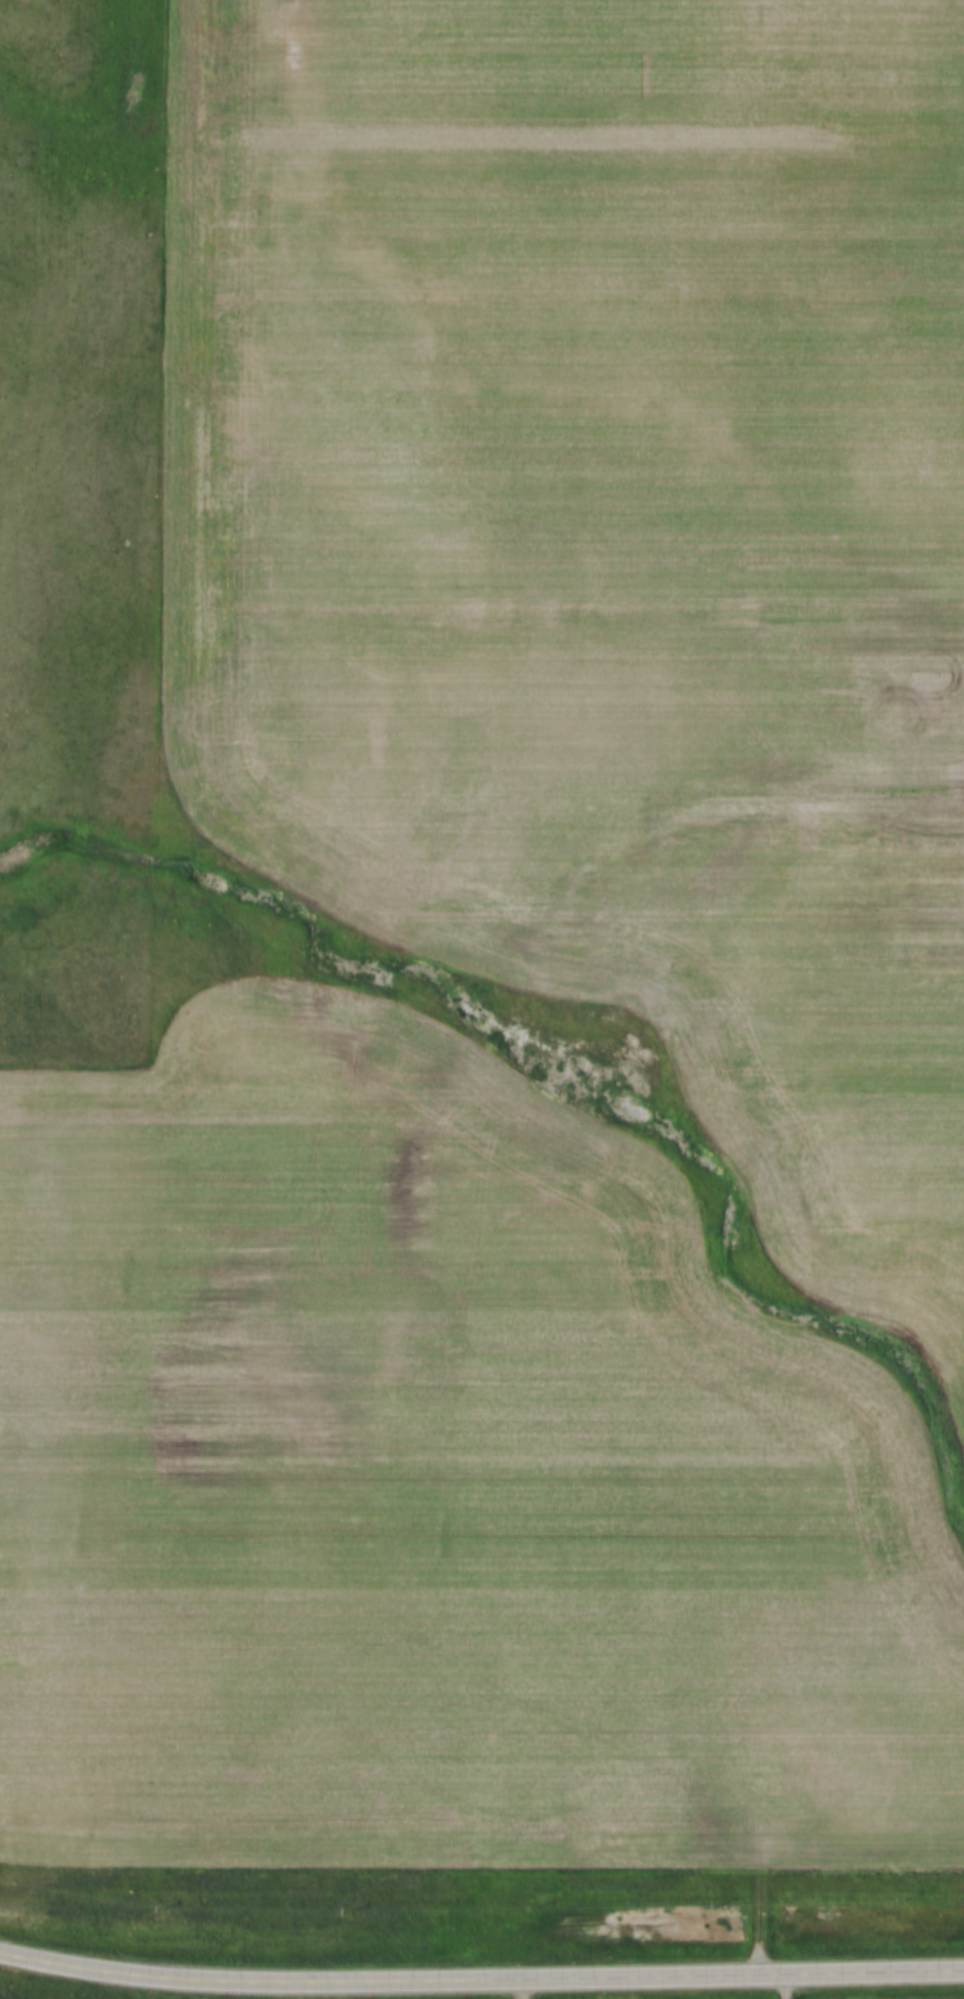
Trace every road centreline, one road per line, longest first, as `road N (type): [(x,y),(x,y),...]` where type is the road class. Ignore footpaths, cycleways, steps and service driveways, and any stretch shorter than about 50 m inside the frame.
road 1 (secondary): [(0,1949),(226,1979),(672,1972)]
road 2 (secondary): [(672,1972),(963,1967)]

